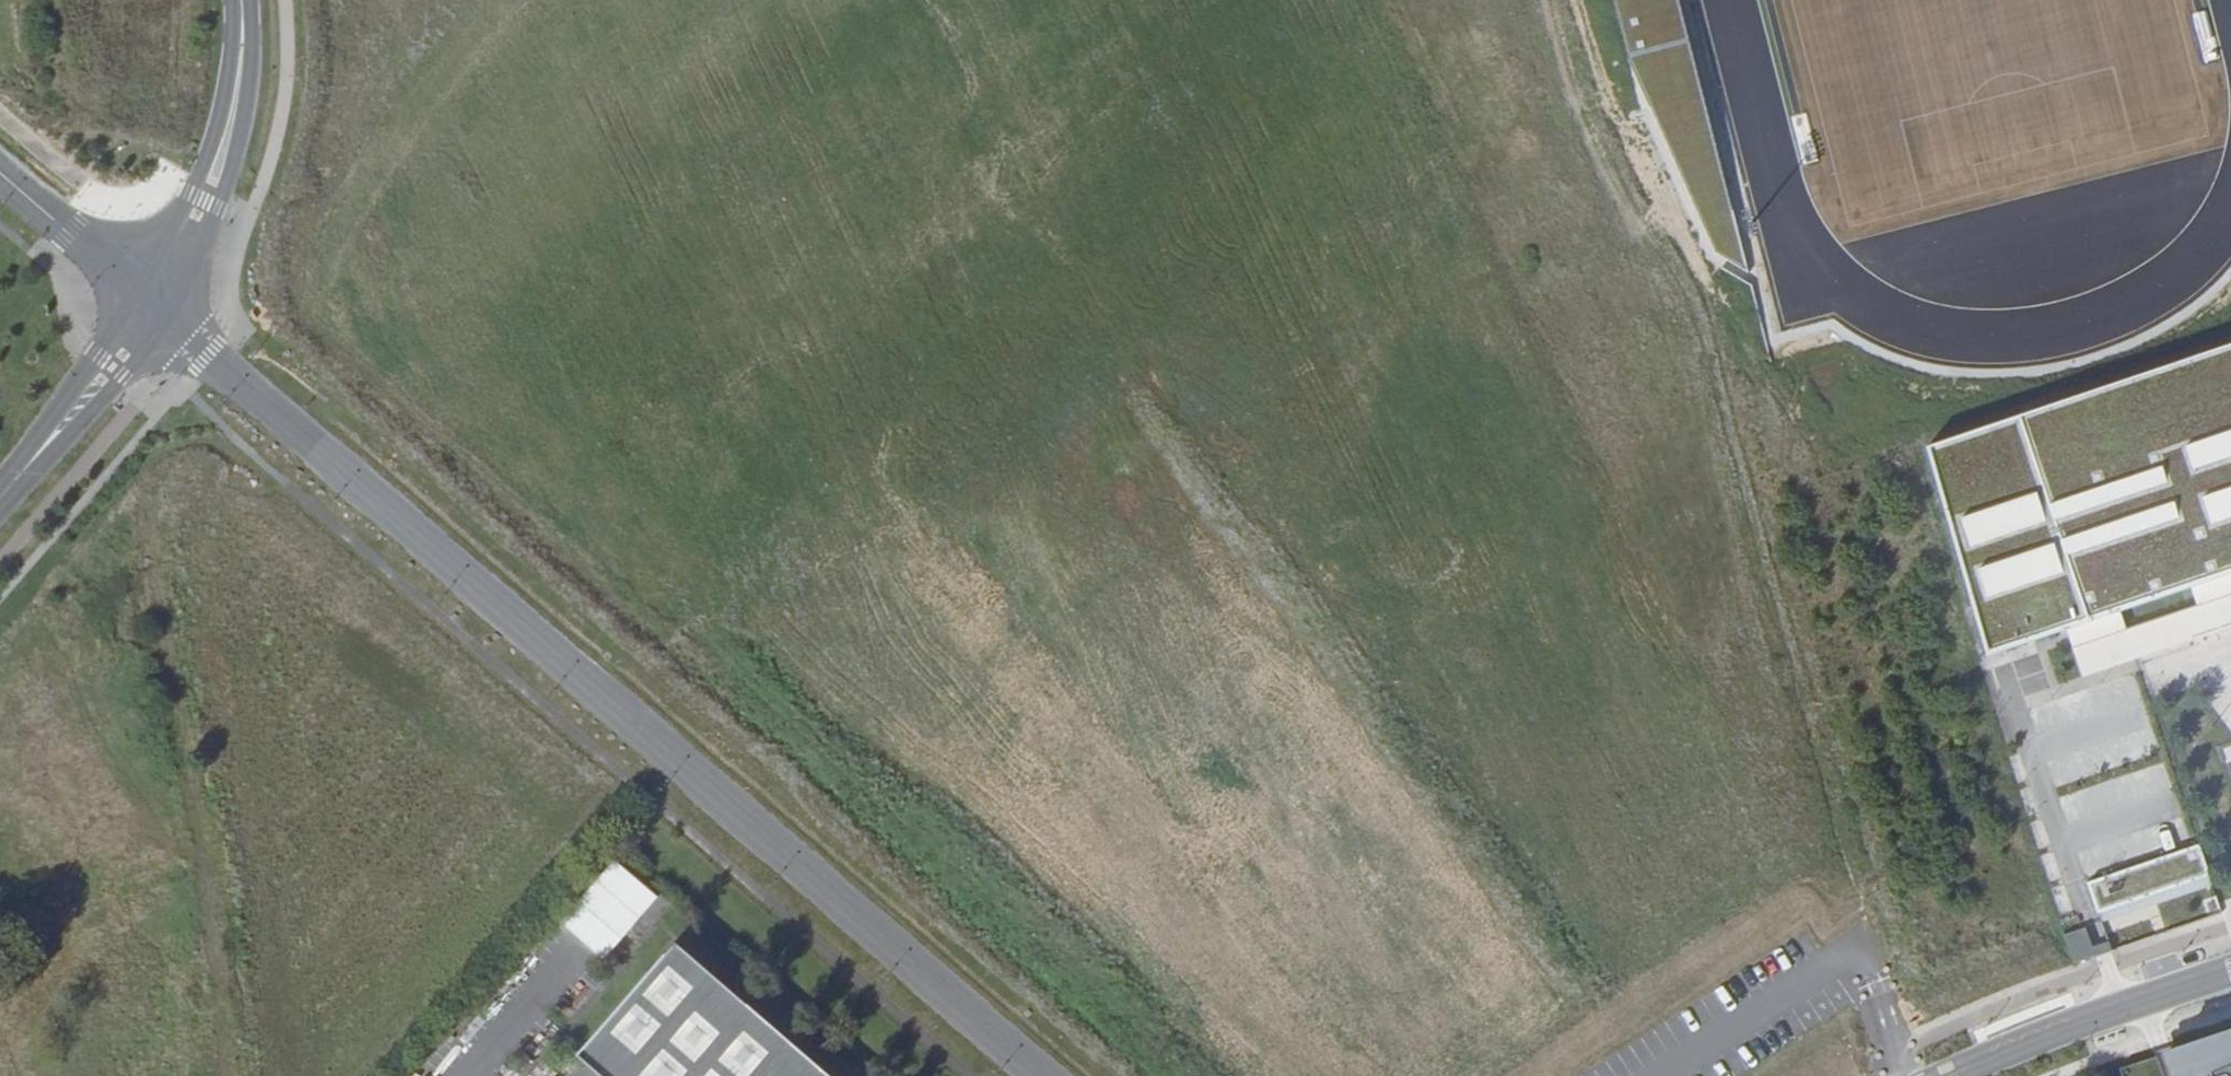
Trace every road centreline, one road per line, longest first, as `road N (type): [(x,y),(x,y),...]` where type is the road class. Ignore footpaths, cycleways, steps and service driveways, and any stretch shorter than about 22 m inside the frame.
road 1 (unclassified): [(1040,1075),(154,305)]
road 2 (secondary): [(241,0),(239,73),(222,154),(154,305)]
road 3 (unclassified): [(2230,970),(1946,1075)]
road 4 (secondary): [(154,305),(113,369),(0,499)]
road 5 (unclassified): [(154,305),(0,172)]

